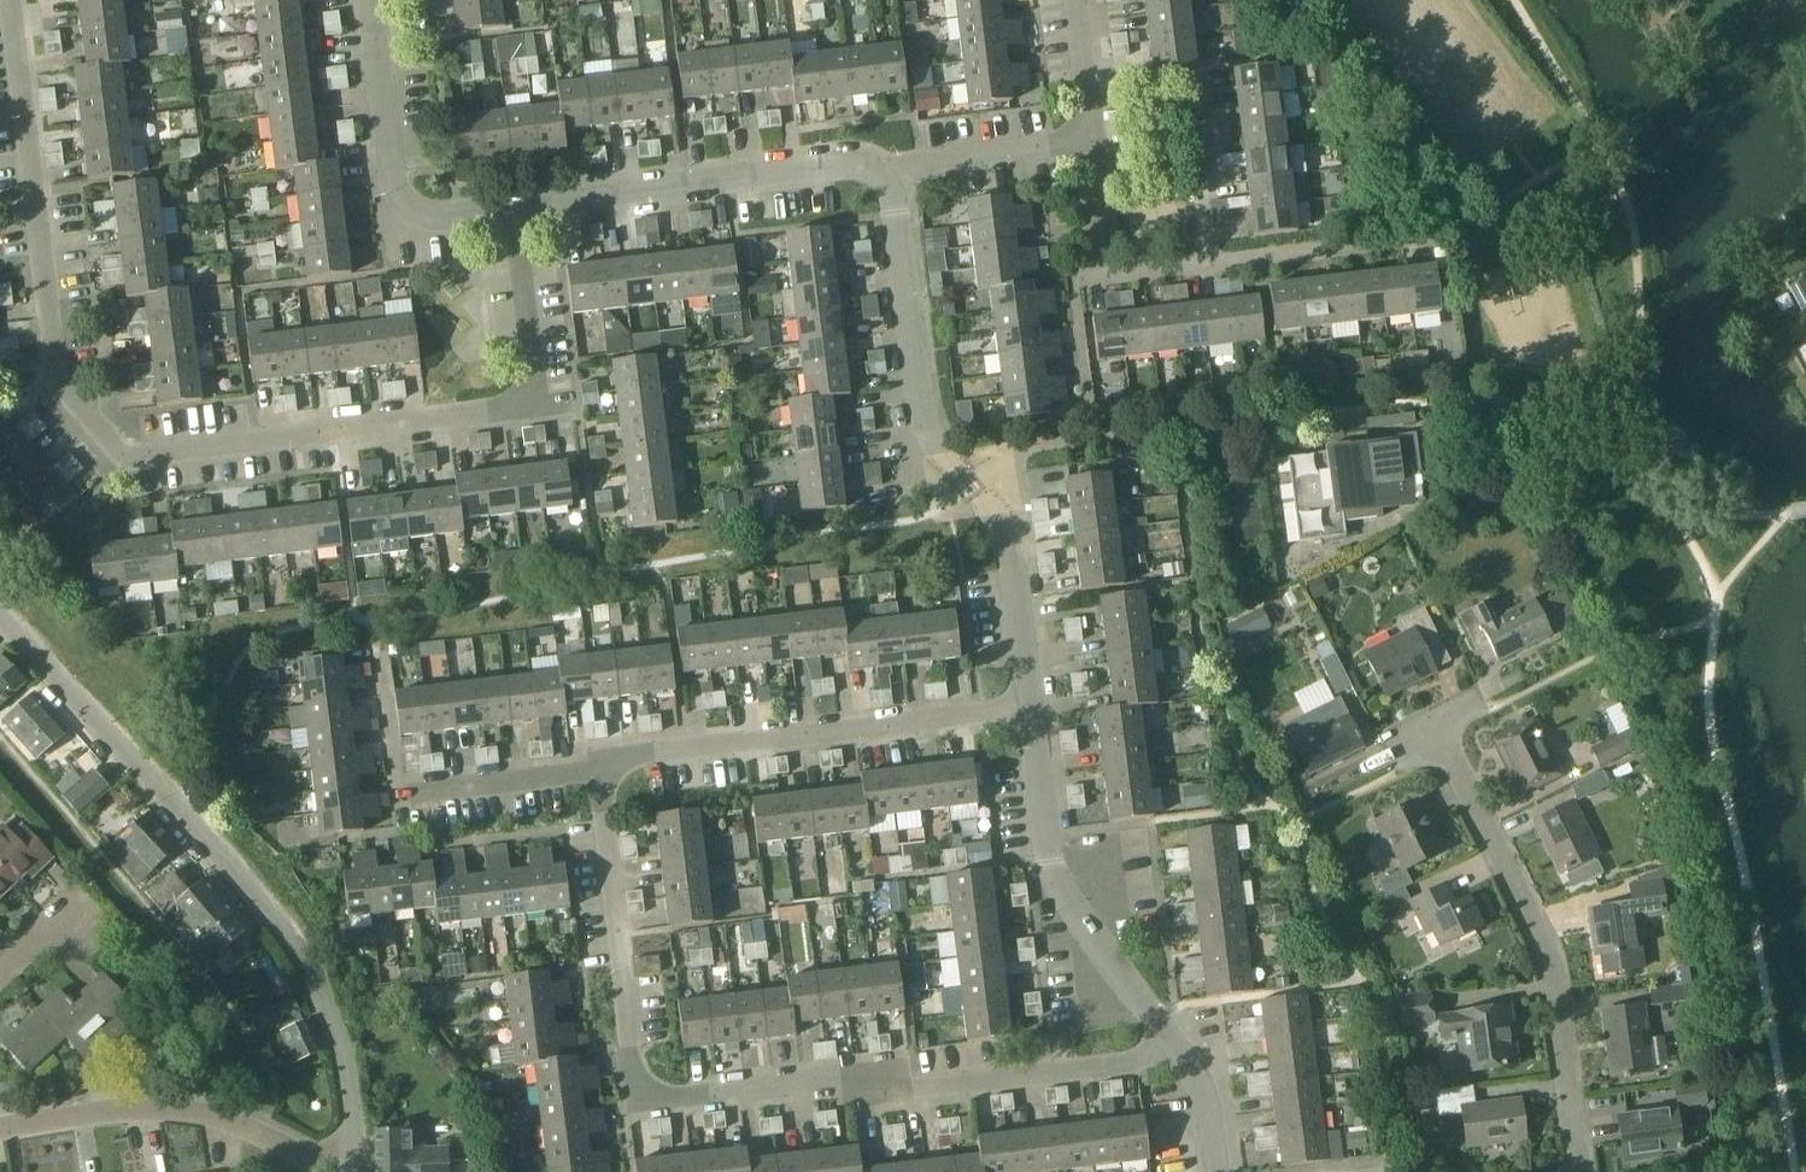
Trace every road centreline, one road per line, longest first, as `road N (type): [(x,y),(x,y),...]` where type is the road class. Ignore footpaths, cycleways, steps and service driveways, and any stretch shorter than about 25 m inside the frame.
road 1 (residential): [(515,216),(533,370),(526,400),(498,413),(129,457),(57,383),(9,0)]
road 2 (residential): [(1178,1045),(1152,1061),(948,1092),(903,1074),(670,1104),(654,1099),(641,1083),(599,769)]
road 3 (residential): [(353,1171),(353,1097),(327,981),(182,799),(0,596)]
road 4 (residential): [(1032,708),(1000,526),(919,416),(888,187)]
road 5 (residential): [(1575,1171),(1569,1042),(1548,955),(1438,745),(1493,707)]
road 6 (residential): [(599,769),(1032,708)]
road 7 (residential): [(599,769),(411,796),(394,791),(357,614)]
road 8 (residential): [(888,187),(869,171),(843,165),(515,216)]
road 9 (residential): [(1178,1045),(1122,983),(1050,866),(1032,708)]
road 10 (residential): [(339,1171),(232,1121),(170,1112),(0,1132)]
road 11 (residential): [(515,216),(448,219),(419,213),(401,199),(391,173),(371,0)]
road 12 (residential): [(1210,272),(1135,283),(1118,277),(1109,260),(1095,141)]
road 13 (residential): [(1210,272),(1440,251)]
road 14 (residential): [(888,187),(920,164),(1095,141)]
road 15 (residential): [(1210,272),(1185,83)]
road 16 (residential): [(1095,141),(1076,0)]
road 17 (residential): [(1216,1171),(1201,1090),(1178,1045)]

